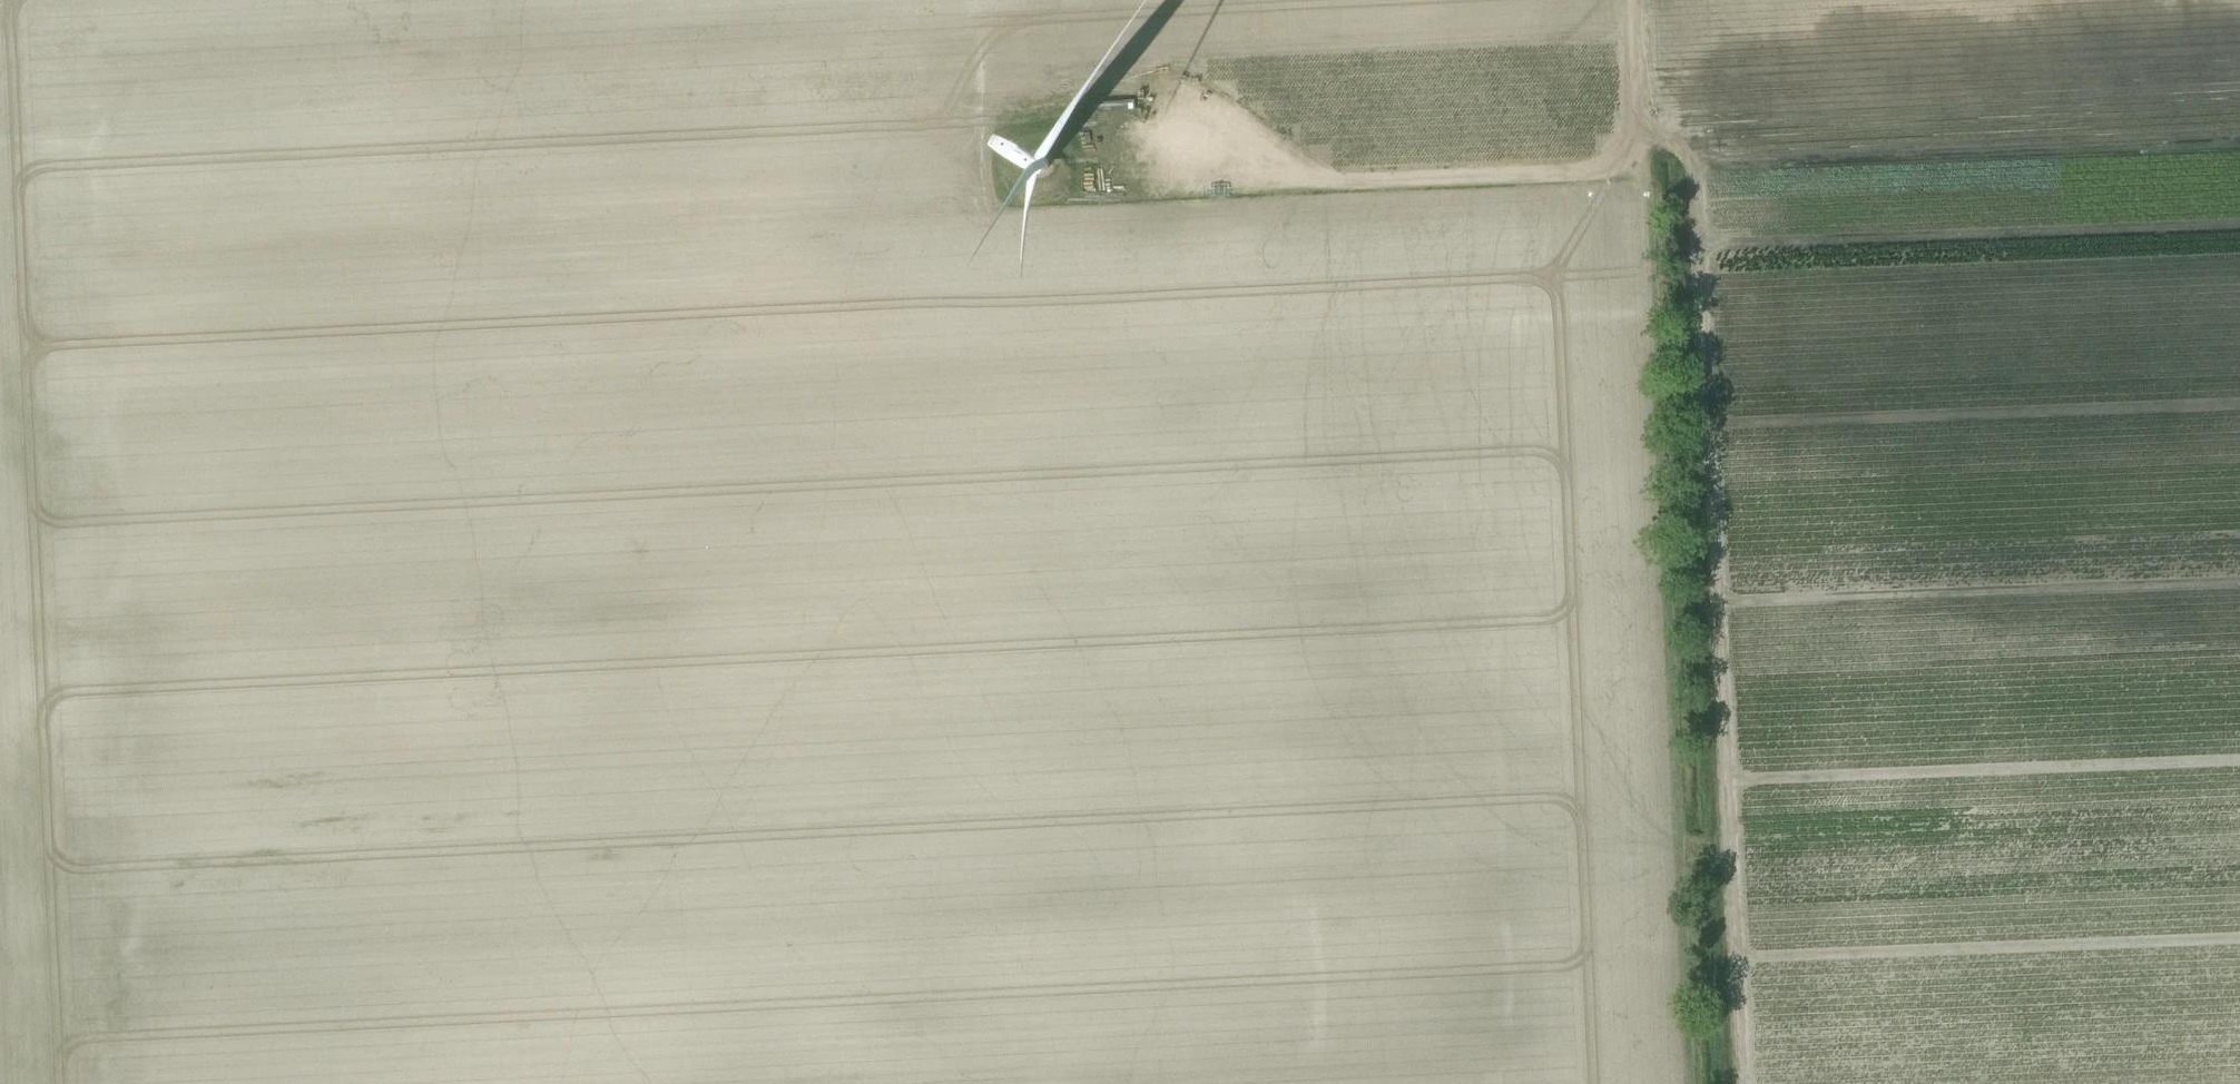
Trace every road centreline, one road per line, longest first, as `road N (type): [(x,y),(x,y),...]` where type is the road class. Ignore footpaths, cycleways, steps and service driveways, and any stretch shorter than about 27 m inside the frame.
road 1 (track): [(1631,0),(1635,123),(1617,156),(1573,170),(1306,182),(1137,100)]

